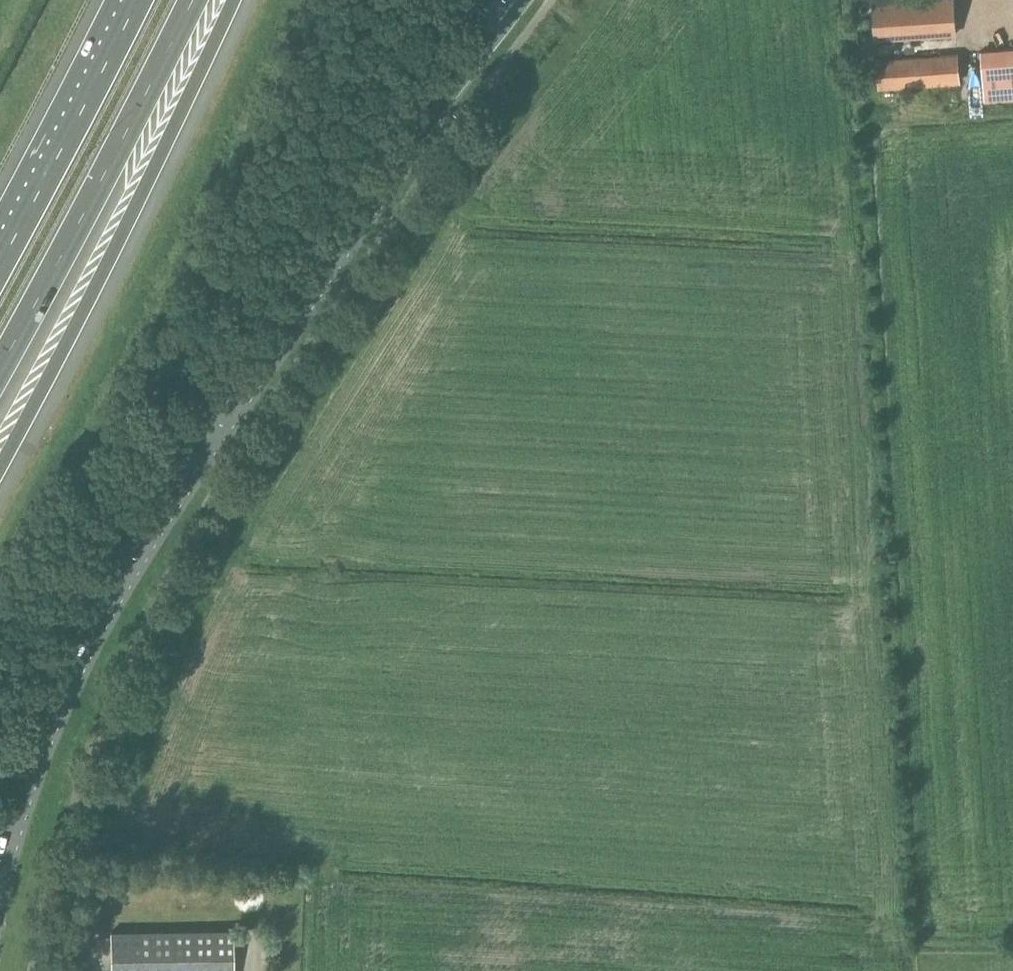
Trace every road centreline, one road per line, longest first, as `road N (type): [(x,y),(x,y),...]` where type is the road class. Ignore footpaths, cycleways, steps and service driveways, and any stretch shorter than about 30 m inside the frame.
road 1 (secondary): [(0,877),(55,713),(124,579),(501,20)]
road 2 (motorway): [(0,469),(232,0)]
road 3 (motorway): [(0,363),(189,0)]
road 4 (motorway): [(127,0),(0,245)]

